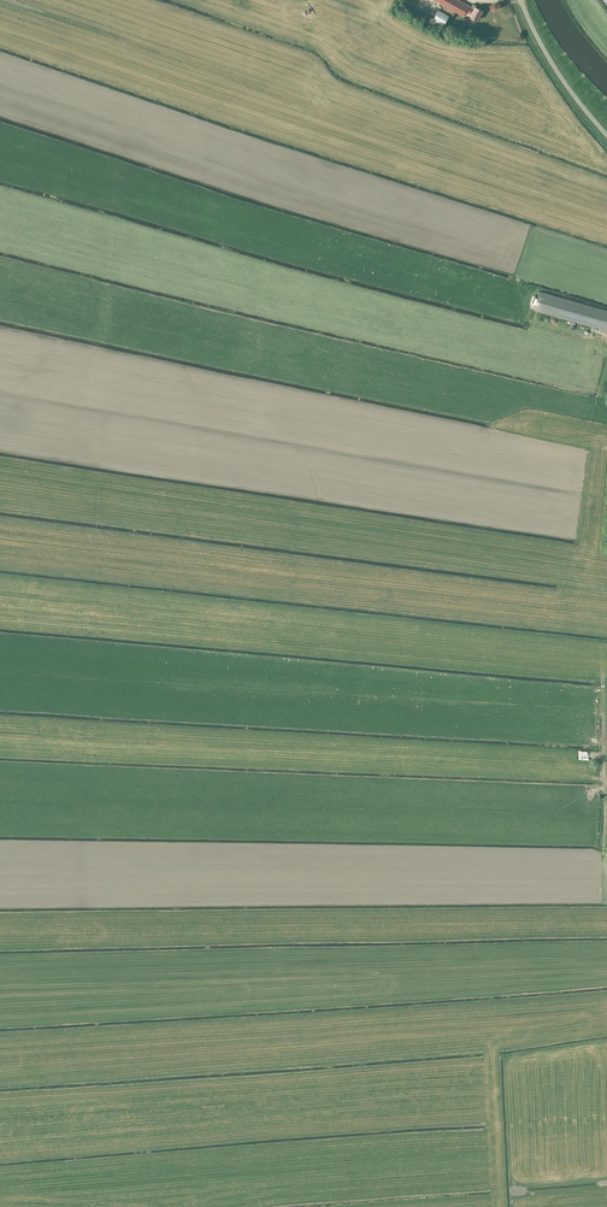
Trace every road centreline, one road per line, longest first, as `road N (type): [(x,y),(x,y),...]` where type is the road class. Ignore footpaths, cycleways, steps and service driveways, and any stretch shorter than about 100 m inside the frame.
road 1 (unclassified): [(606,135),(544,56),(521,0)]

